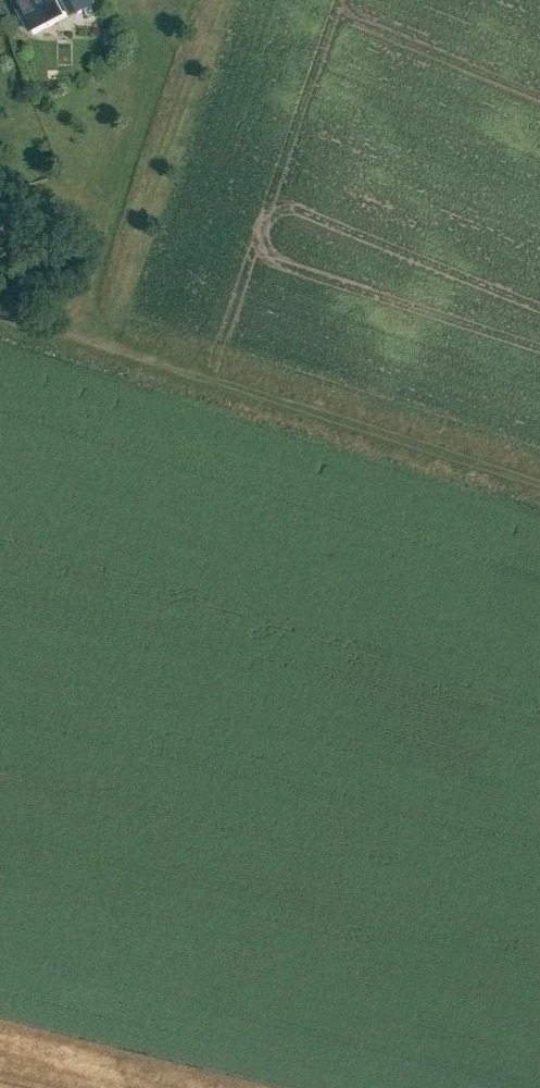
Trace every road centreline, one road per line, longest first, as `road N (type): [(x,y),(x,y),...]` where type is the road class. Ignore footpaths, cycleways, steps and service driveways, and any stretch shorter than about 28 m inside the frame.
road 1 (track): [(0,315),(539,487)]

